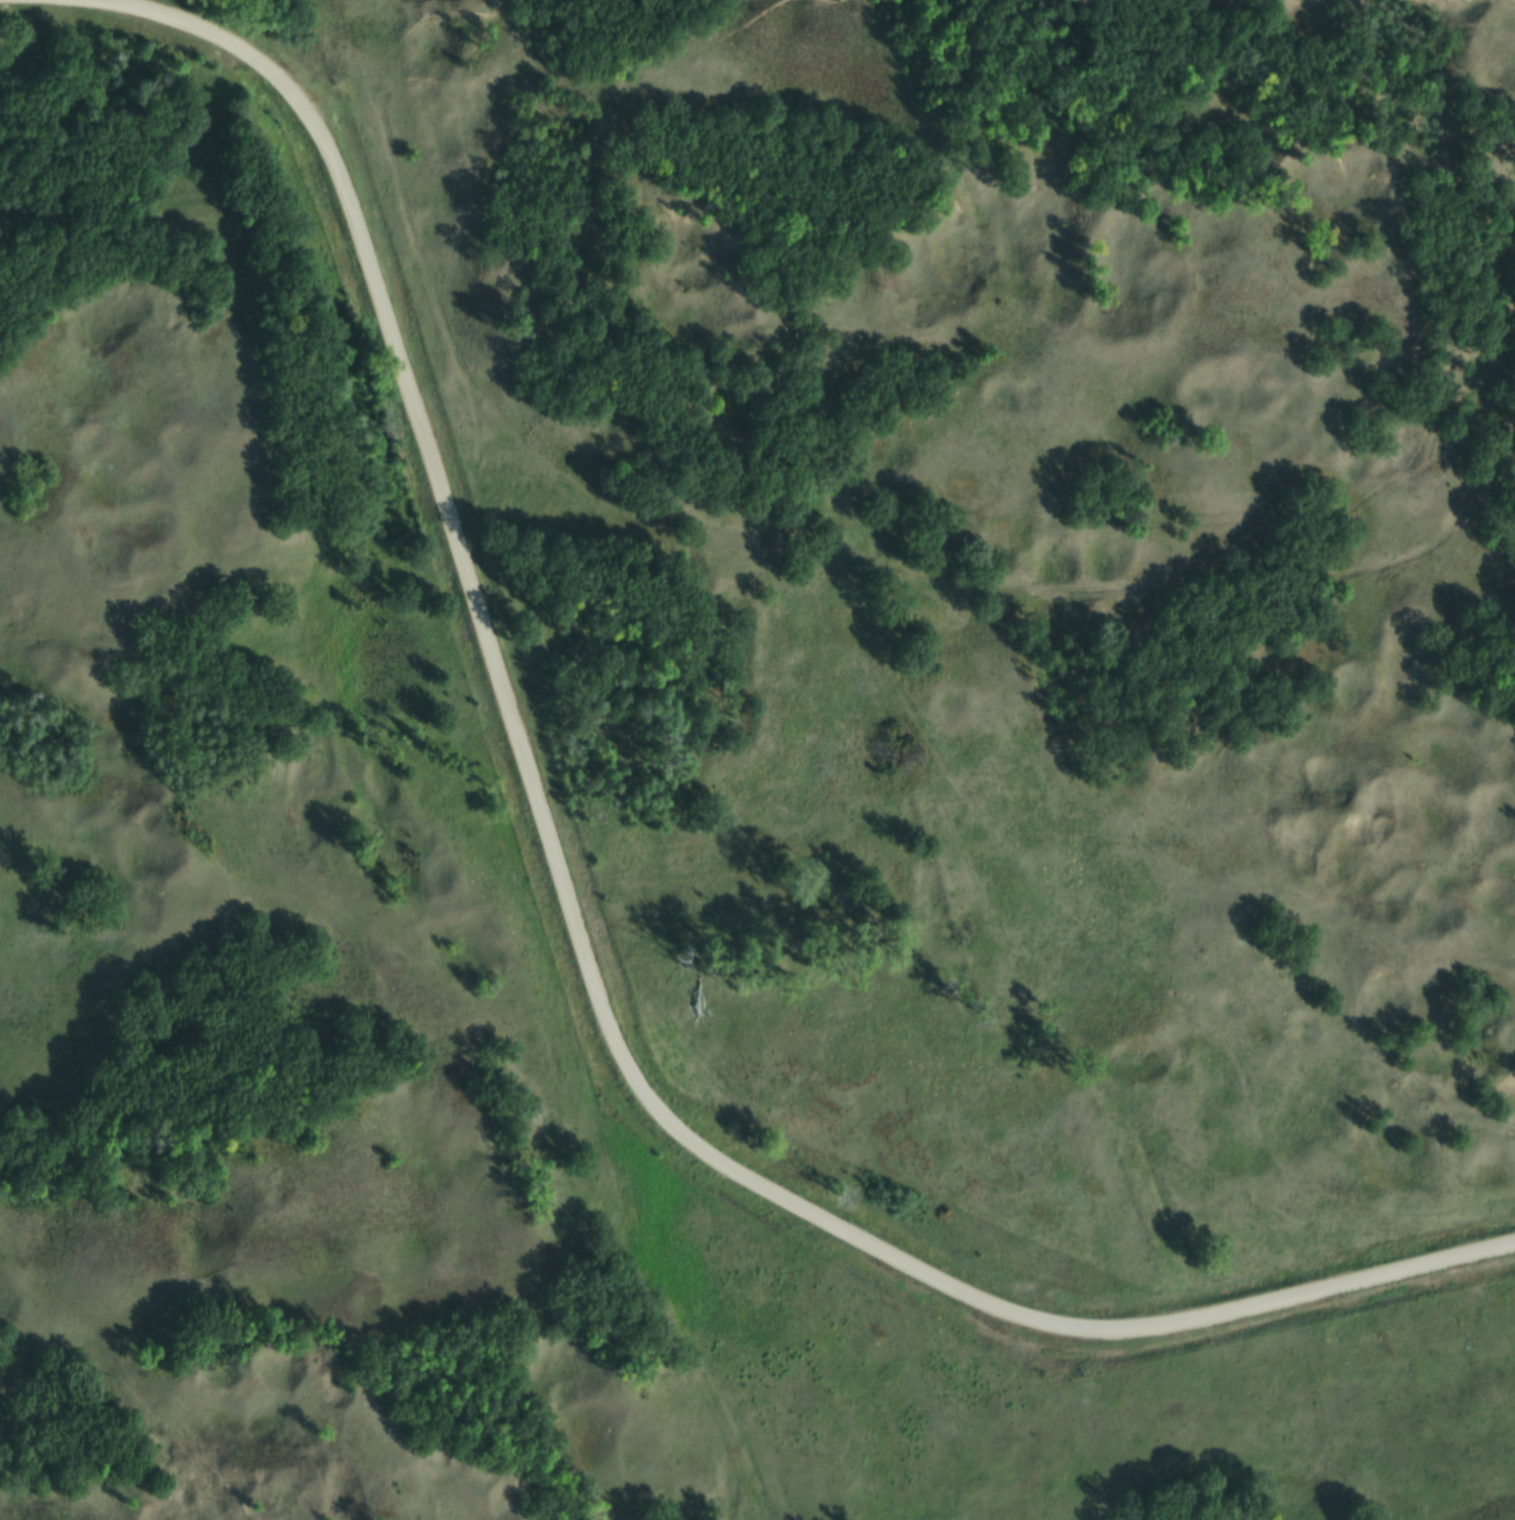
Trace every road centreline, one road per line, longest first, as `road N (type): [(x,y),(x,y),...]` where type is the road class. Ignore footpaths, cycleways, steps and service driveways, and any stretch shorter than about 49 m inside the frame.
road 1 (tertiary): [(1514,1245),(1205,1319),(1089,1332),(1007,1313),(932,1279),(726,1169),(685,1138),(652,1103),(614,1037),(327,139),(284,82),(212,34),(129,8),(48,0)]

